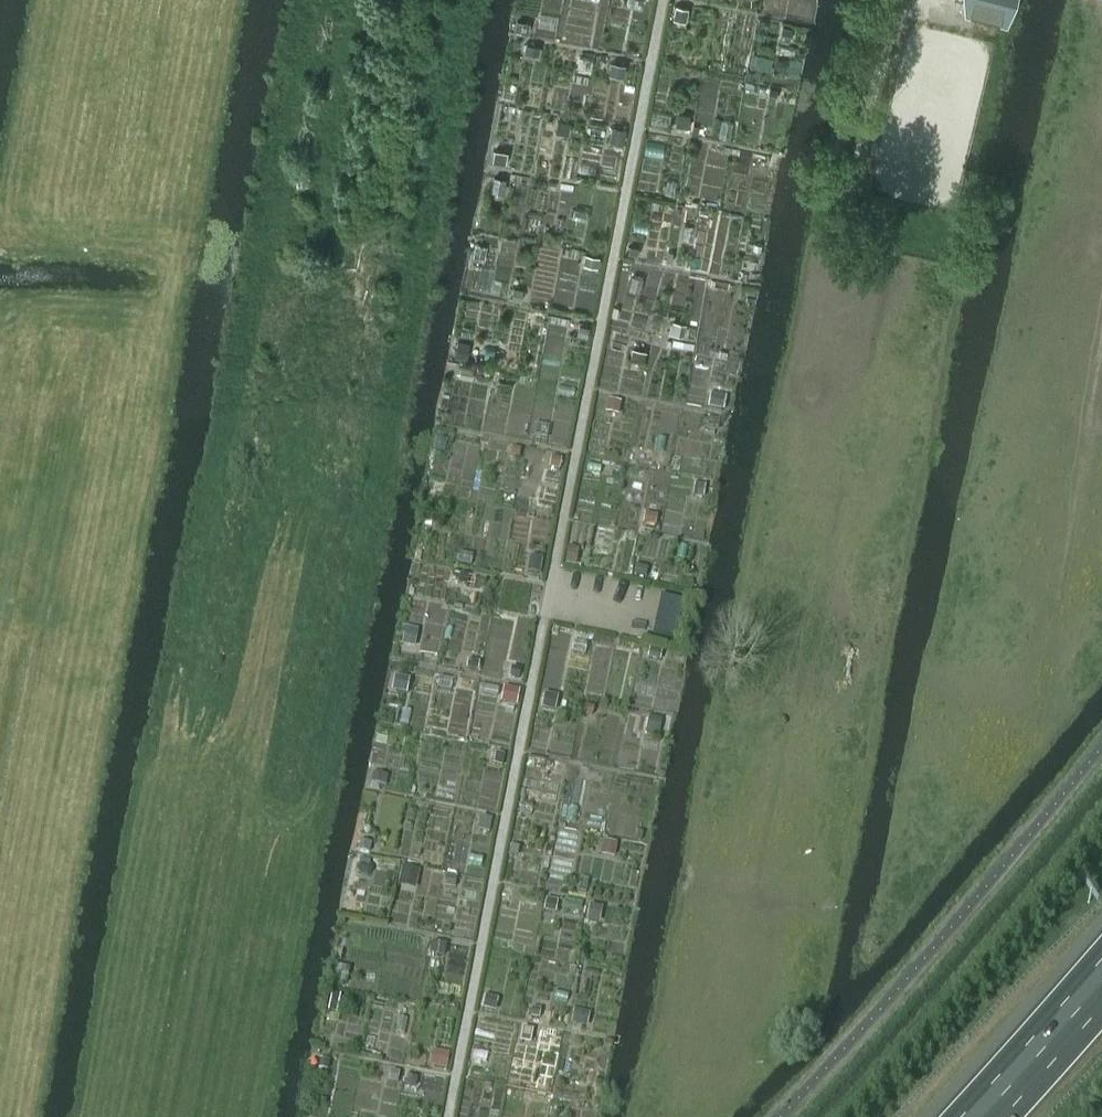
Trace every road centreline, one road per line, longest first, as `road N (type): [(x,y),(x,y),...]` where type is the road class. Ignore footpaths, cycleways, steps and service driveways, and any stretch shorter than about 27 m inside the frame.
road 1 (track): [(452,1116),(668,0)]
road 2 (motorway): [(1101,981),(981,1116)]

